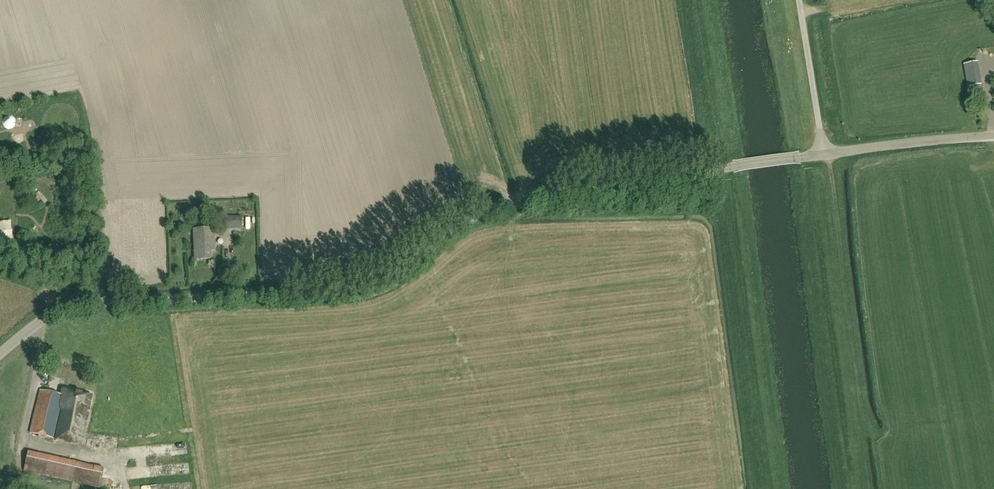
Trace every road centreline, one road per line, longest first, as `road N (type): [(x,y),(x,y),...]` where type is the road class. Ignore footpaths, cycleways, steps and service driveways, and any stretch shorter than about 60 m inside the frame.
road 1 (unclassified): [(0,354),(57,309),(79,303),(353,291),(399,275),(494,209),(538,195),(825,155)]
road 2 (unclassified): [(993,137),(825,155)]
road 3 (unclassified): [(825,155),(799,0)]

